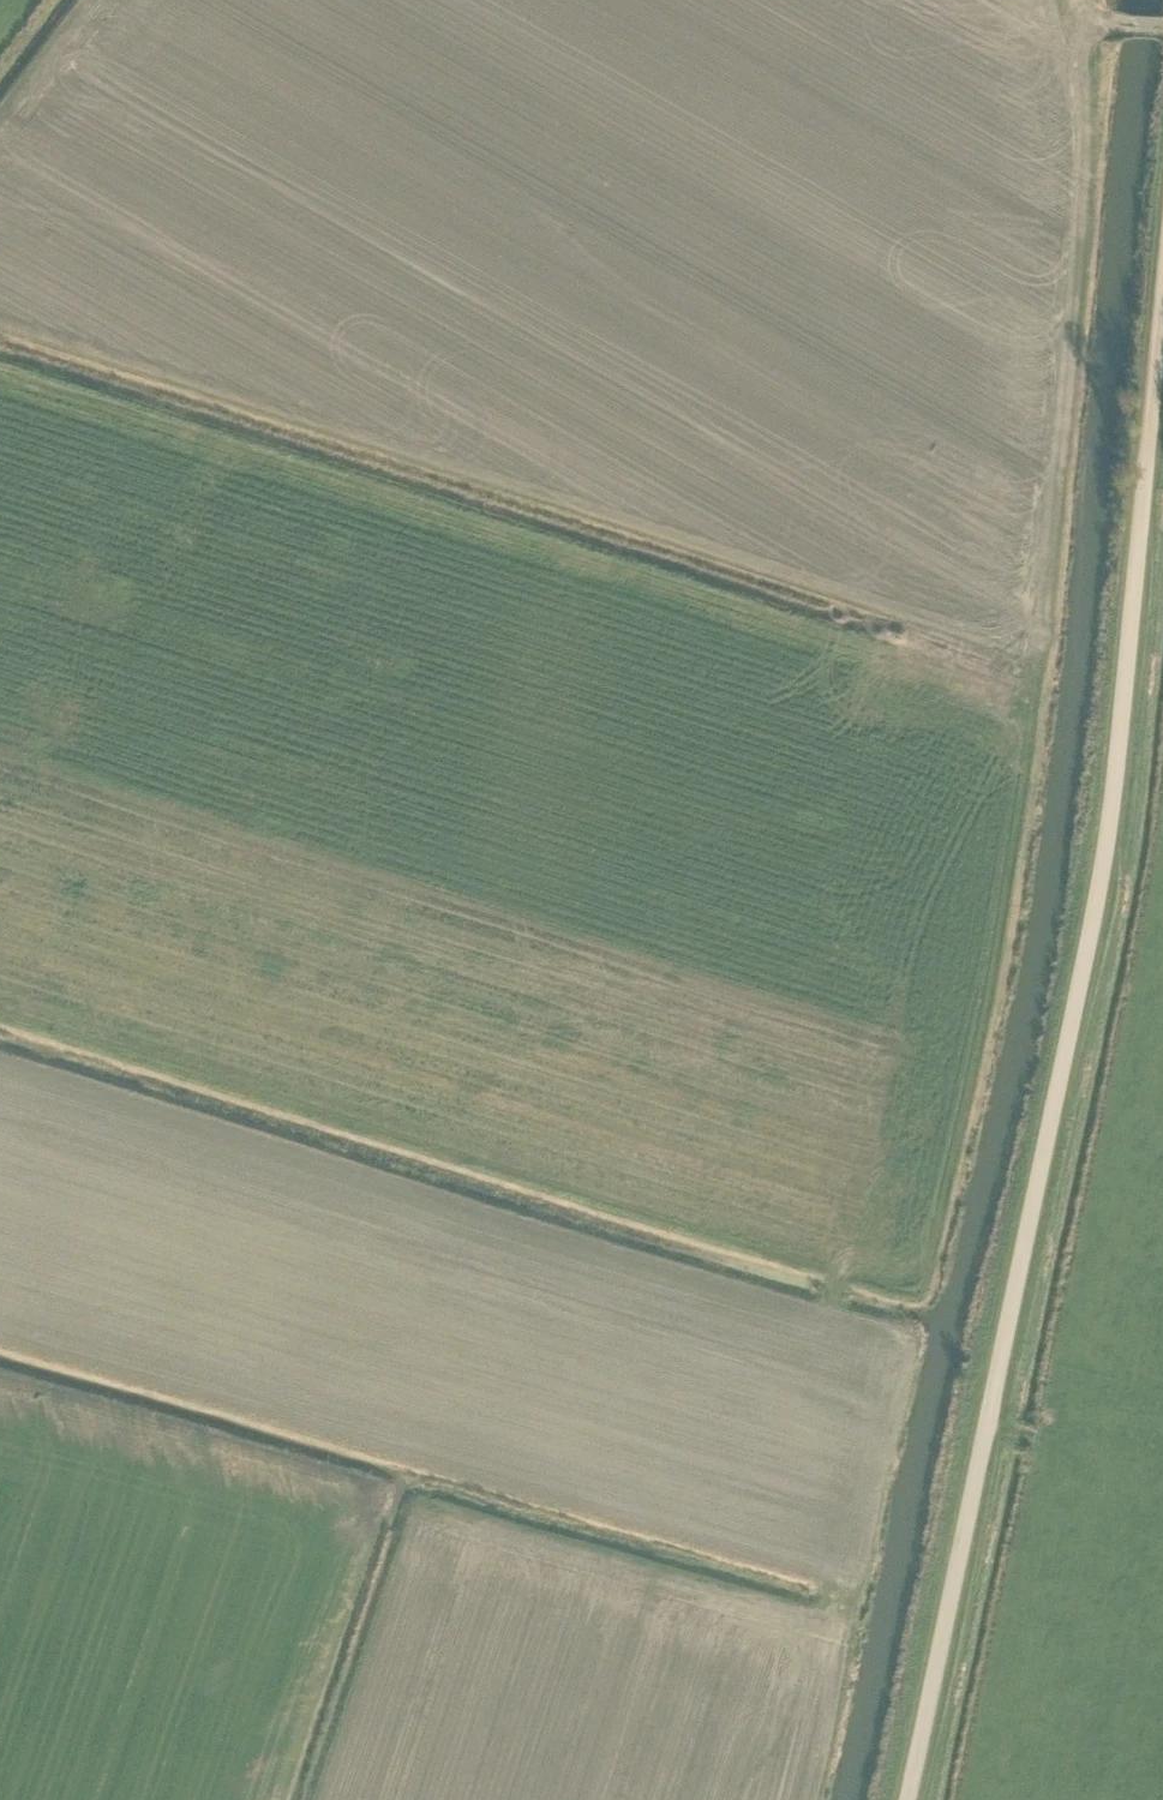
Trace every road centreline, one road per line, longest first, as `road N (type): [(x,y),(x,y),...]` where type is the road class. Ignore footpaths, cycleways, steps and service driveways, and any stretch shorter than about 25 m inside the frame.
road 1 (unclassified): [(907,1799),(1089,940),(1117,756),(1162,286)]

